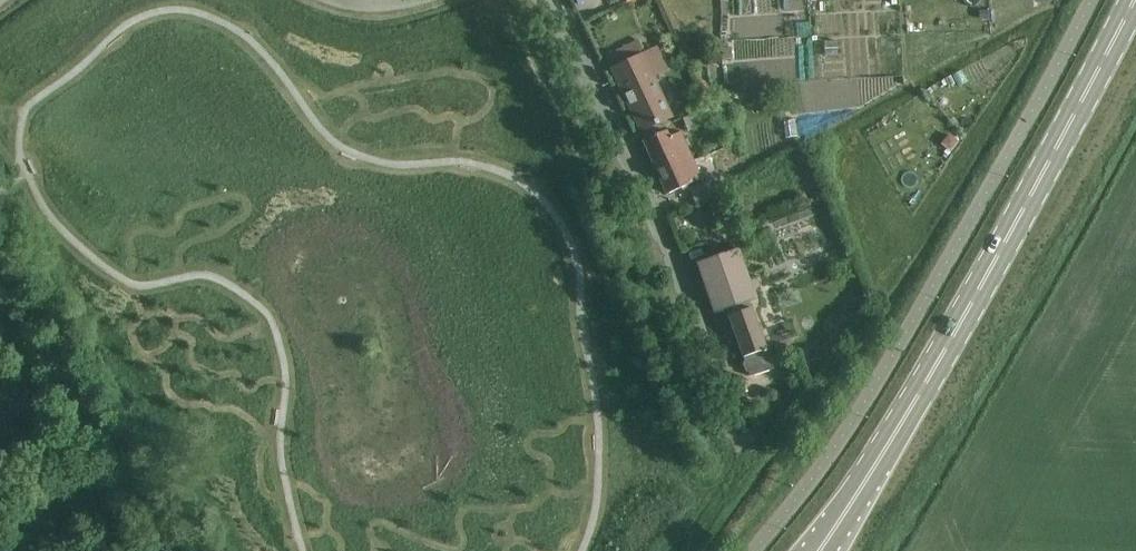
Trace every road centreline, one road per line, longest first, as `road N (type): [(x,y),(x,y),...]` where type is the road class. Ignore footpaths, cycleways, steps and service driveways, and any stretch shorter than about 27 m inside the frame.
road 1 (secondary): [(817,550),(956,340),(1133,0)]
road 2 (unclassified): [(738,414),(550,0)]

